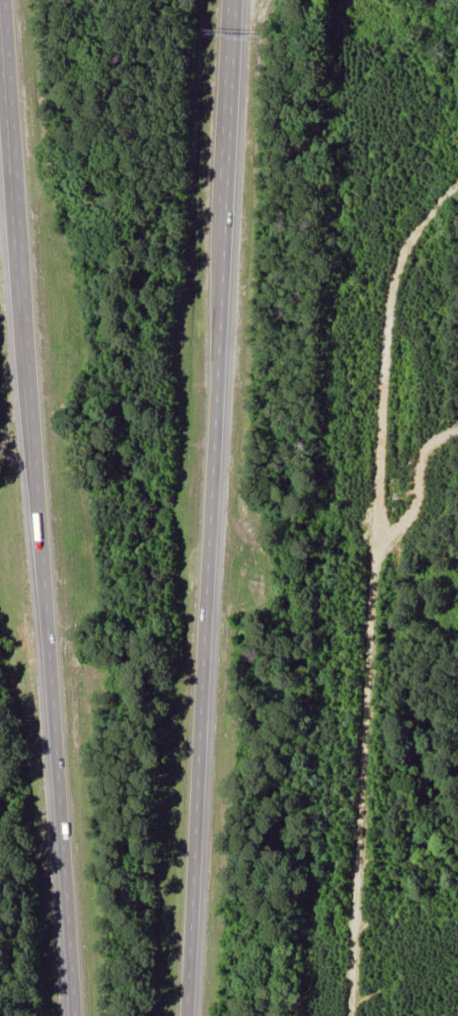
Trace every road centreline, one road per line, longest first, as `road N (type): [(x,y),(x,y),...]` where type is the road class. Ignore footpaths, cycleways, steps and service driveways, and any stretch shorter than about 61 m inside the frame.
road 1 (residential): [(329,1015),(382,344),(399,270),(457,171)]
road 2 (motorway): [(187,1015),(224,207)]
road 3 (motorway): [(36,455),(76,1015)]
road 4 (motorway): [(1,0),(36,455)]
road 5 (motorway): [(224,207),(232,0)]

